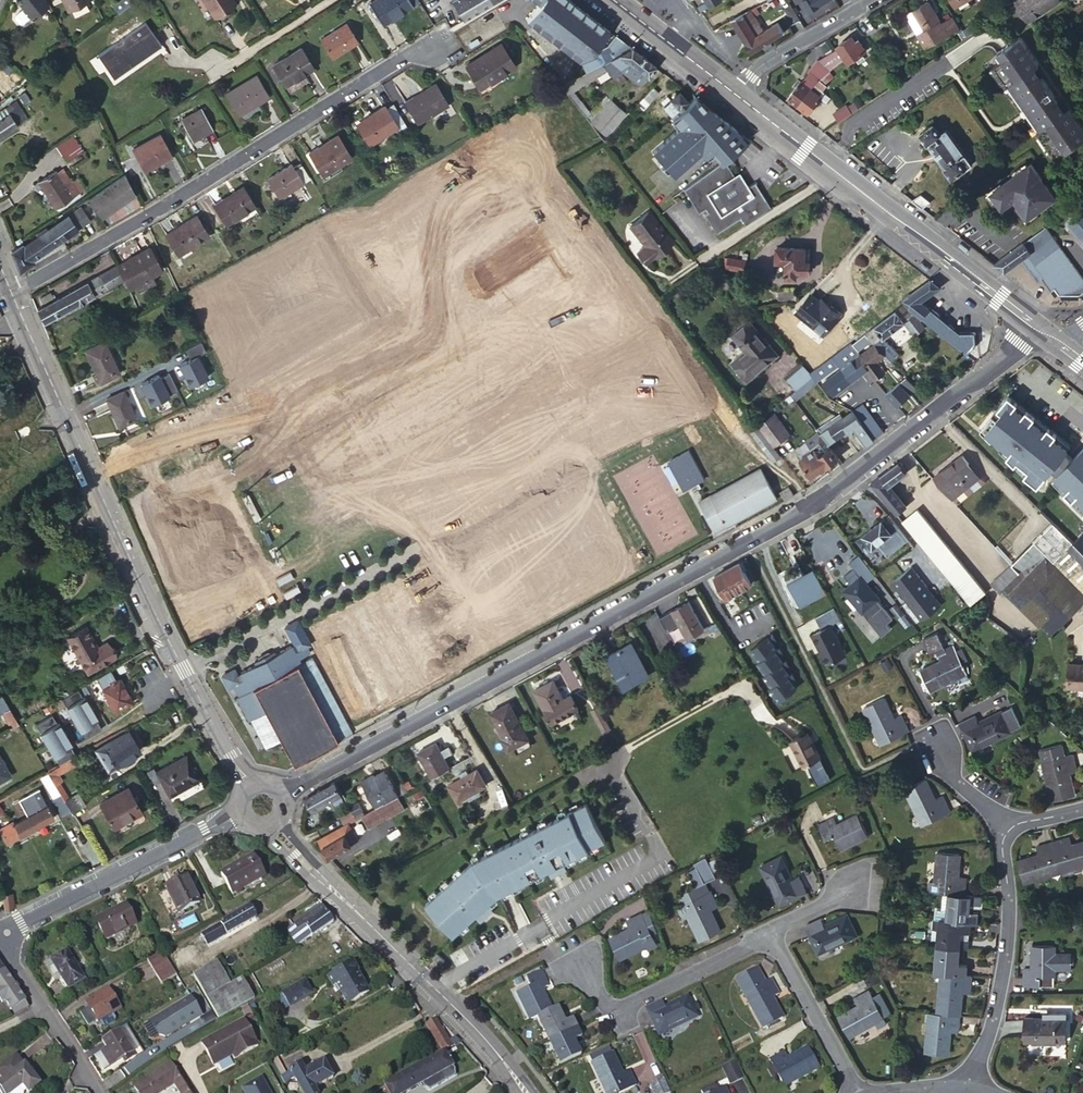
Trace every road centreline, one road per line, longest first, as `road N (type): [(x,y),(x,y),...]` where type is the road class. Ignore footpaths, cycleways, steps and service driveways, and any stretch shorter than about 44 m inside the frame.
road 1 (residential): [(1039,326),(796,515),(280,795)]
road 2 (tertiary): [(10,288),(182,671),(251,787)]
road 3 (residential): [(10,288),(442,36)]
road 4 (primary): [(1039,326),(737,95)]
road 5 (tertiary): [(272,822),(523,1092)]
road 6 (residential): [(243,812),(7,933)]
road 7 (residential): [(970,1089),(1008,947),(1007,829)]
road 8 (unclassified): [(785,729),(761,716),(744,690),(604,767),(625,790)]
road 9 (residential): [(577,964),(608,1011),(768,936)]
road 10 (residential): [(855,1092),(768,936)]
road 11 (residential): [(737,95),(763,64),(874,0)]
road 12 (residential): [(210,66),(233,61),(326,0)]

